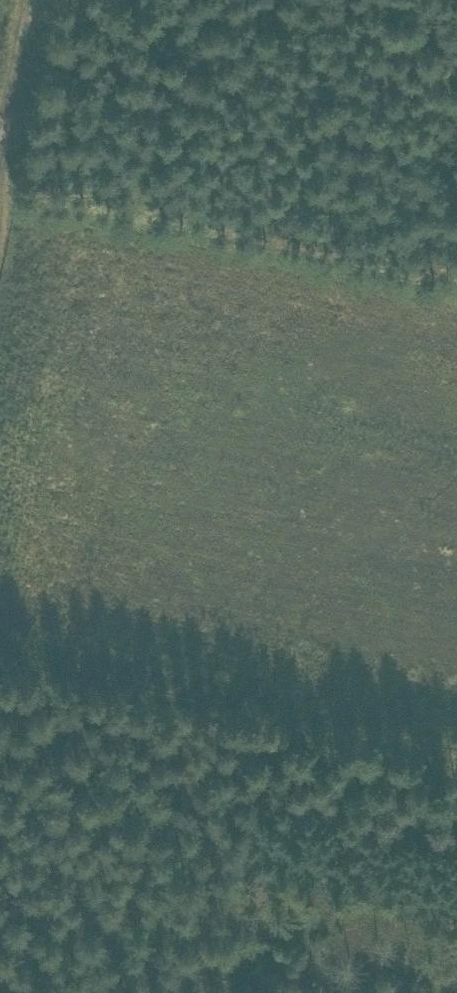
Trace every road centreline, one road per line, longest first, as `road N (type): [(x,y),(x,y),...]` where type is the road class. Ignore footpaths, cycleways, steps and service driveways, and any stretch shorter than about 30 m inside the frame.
road 1 (track): [(0,168),(36,0)]

